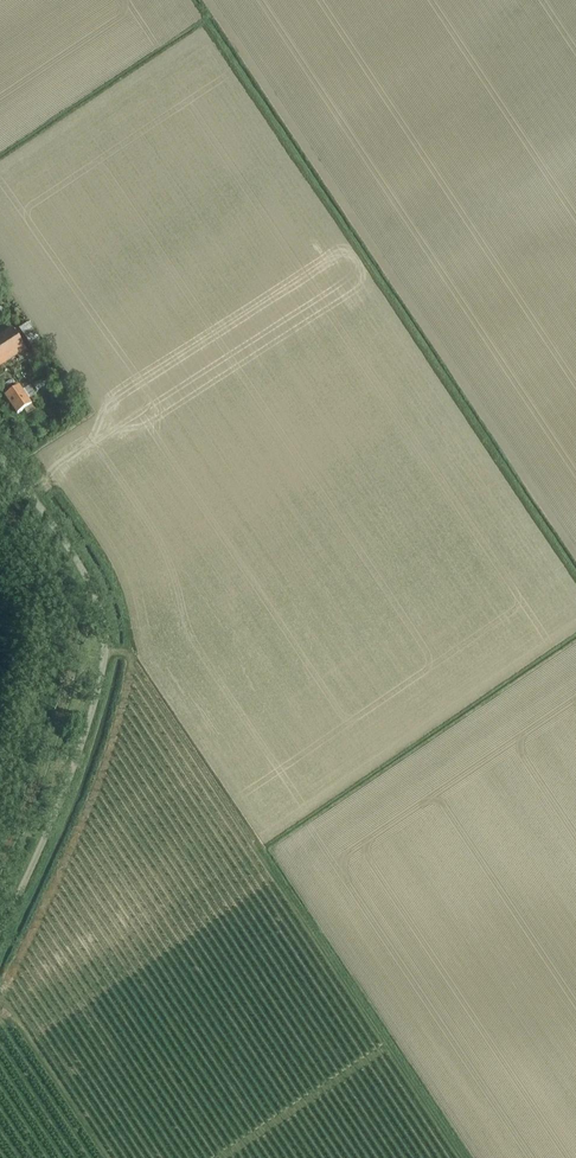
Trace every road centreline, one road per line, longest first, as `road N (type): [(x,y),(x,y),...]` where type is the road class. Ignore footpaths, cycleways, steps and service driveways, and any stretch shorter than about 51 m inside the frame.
road 1 (unclassified): [(0,928),(87,730),(104,646),(103,612),(91,582),(0,459)]

